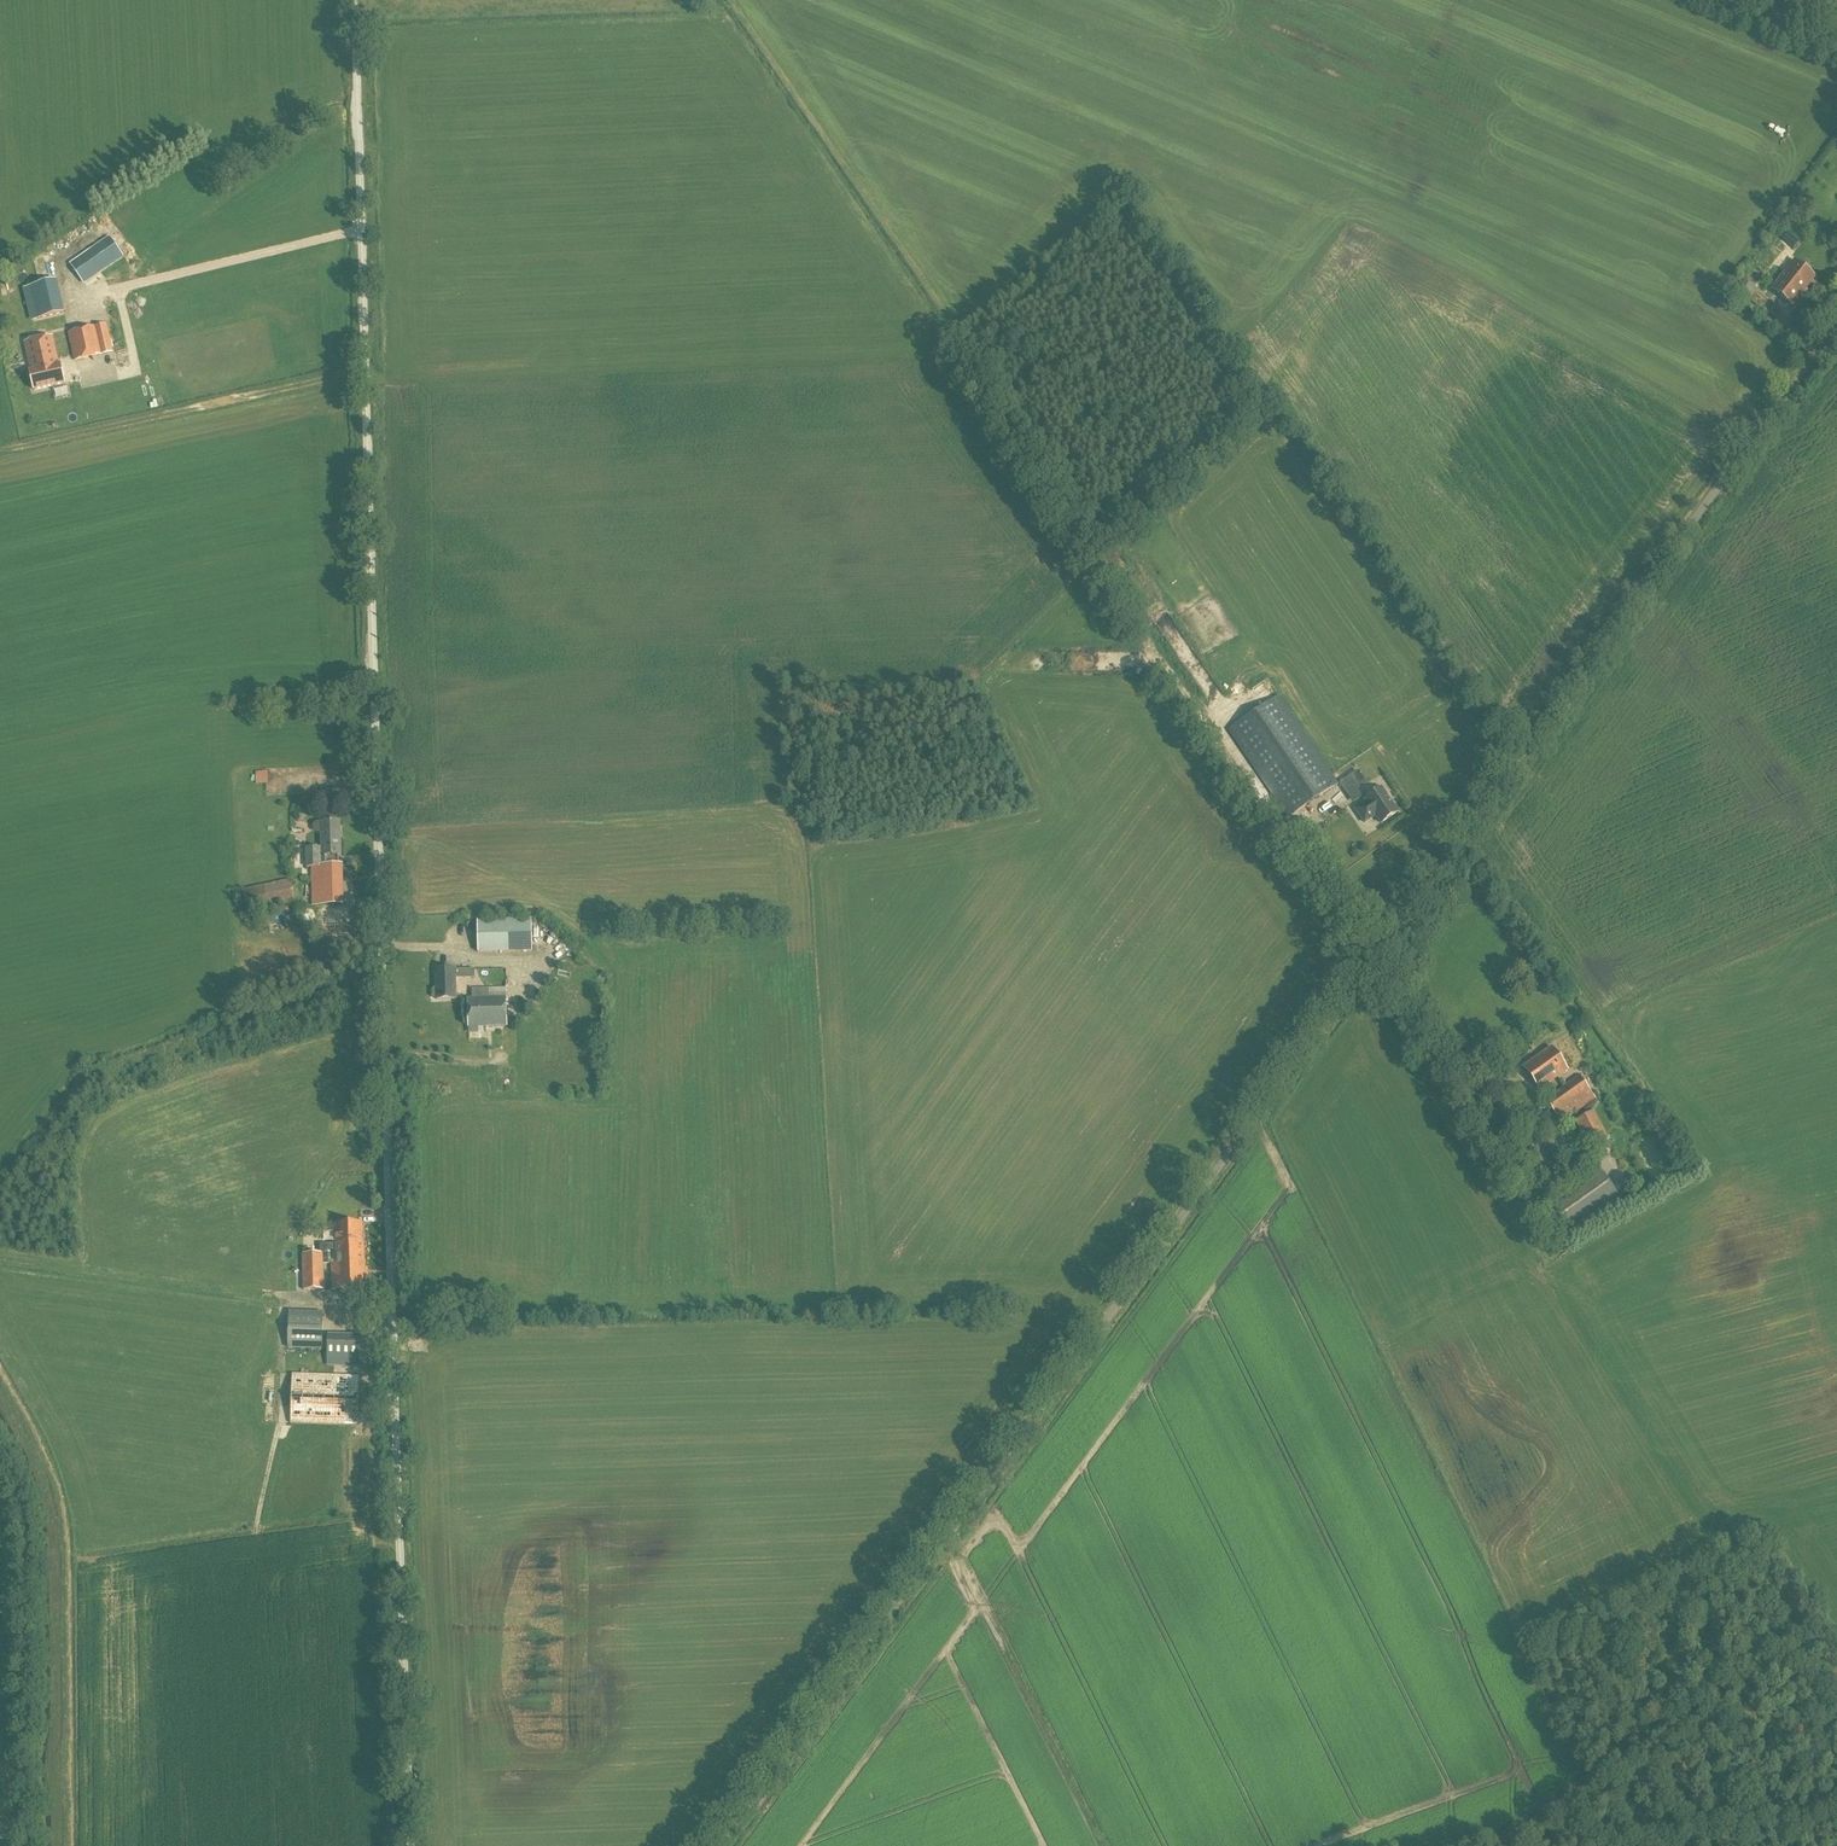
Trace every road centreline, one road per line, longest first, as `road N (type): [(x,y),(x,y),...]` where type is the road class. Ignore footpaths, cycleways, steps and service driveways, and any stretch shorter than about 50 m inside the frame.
road 1 (unclassified): [(717,1845),(1836,324)]
road 2 (unclassified): [(413,1845),(357,0)]

